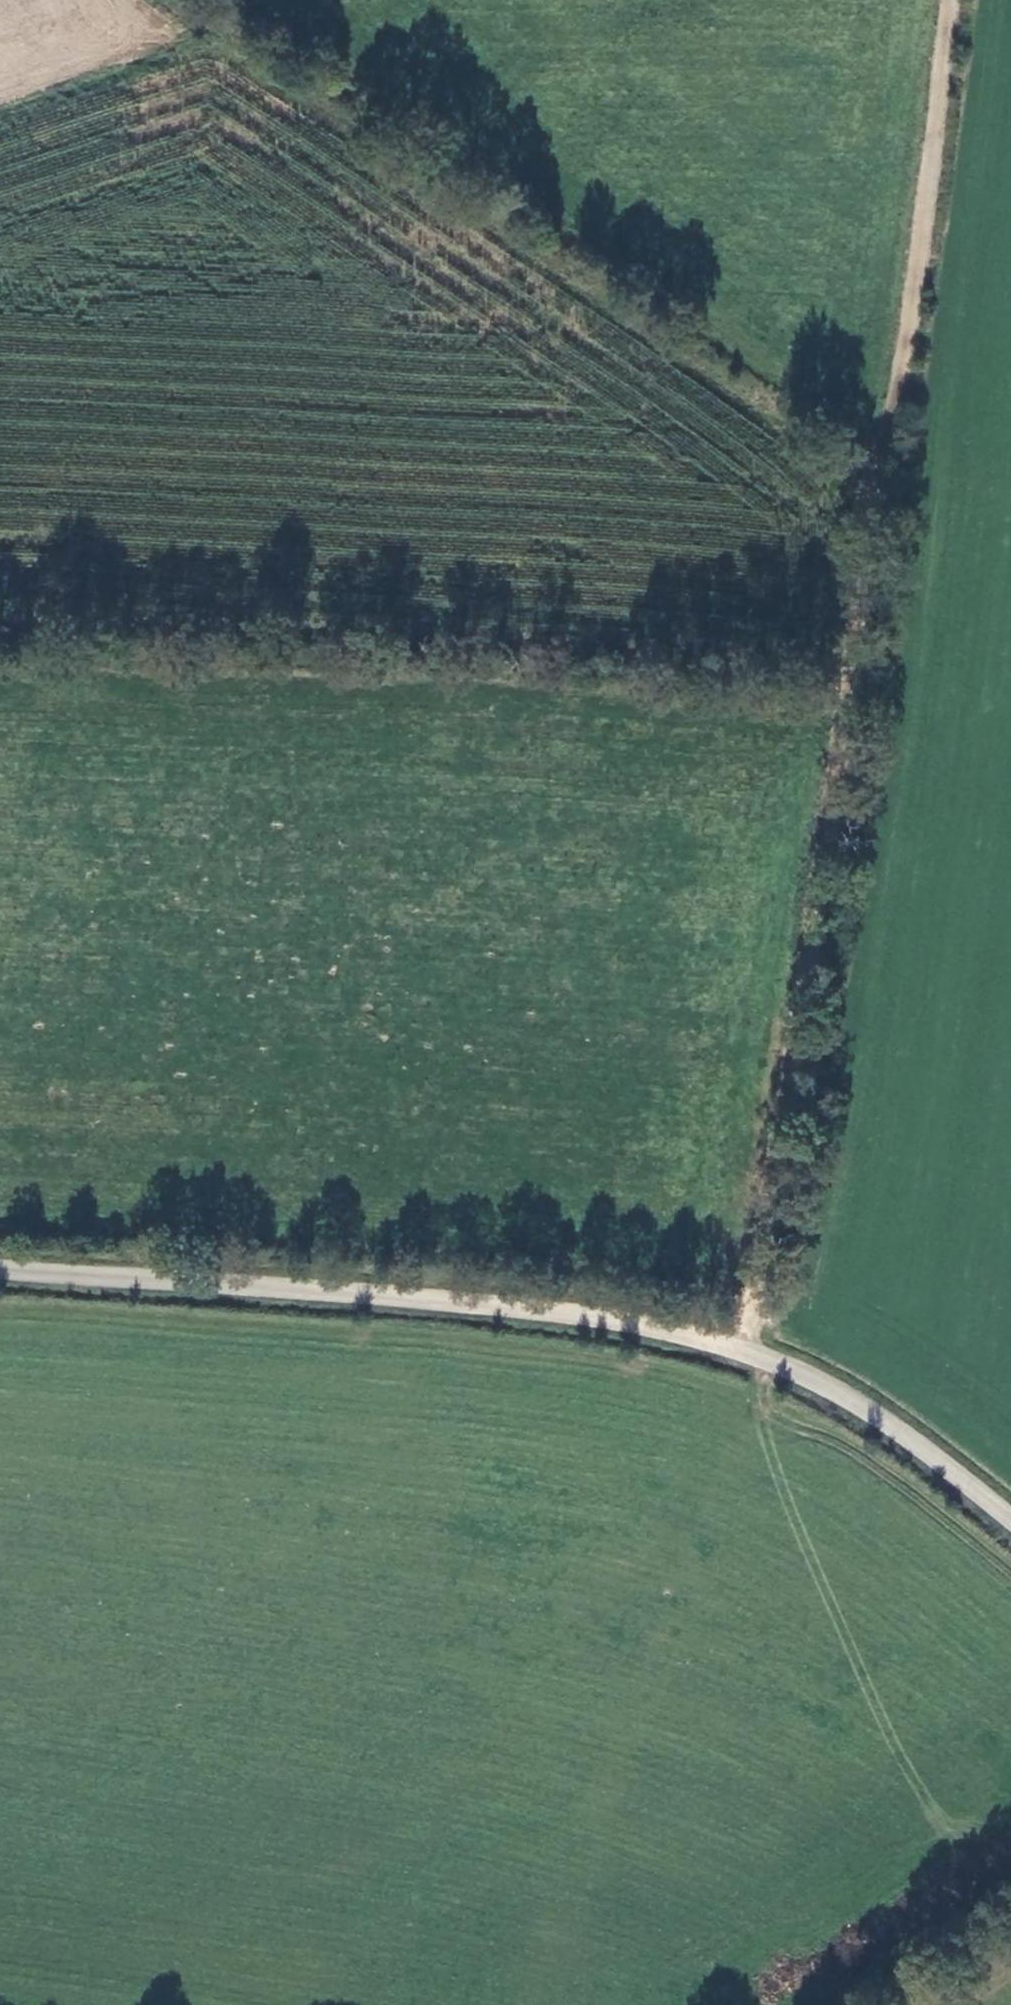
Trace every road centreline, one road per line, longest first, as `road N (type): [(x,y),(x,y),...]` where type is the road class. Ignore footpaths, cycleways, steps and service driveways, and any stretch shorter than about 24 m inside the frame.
road 1 (track): [(741,1348),(950,0)]
road 2 (unclassified): [(1010,1532),(863,1412),(741,1348),(548,1310),(0,1262)]

